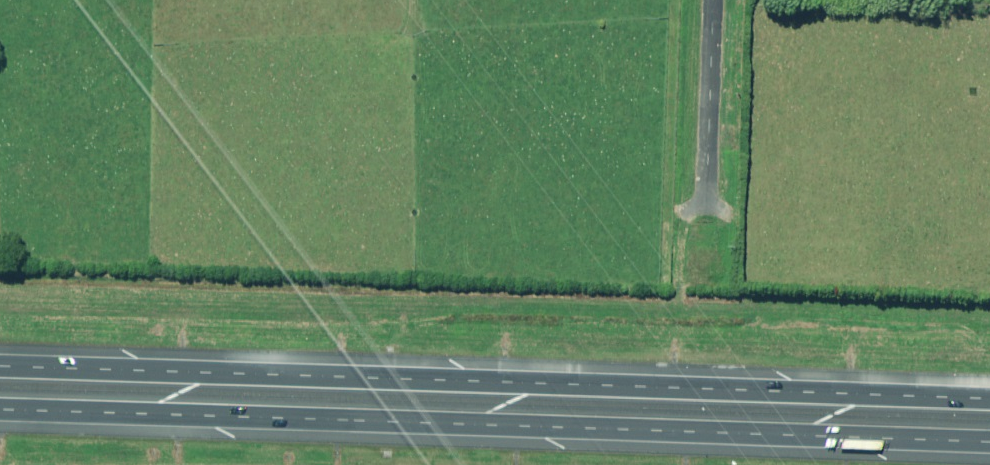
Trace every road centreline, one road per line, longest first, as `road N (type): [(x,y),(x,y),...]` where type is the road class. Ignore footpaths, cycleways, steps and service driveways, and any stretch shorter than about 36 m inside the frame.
road 1 (motorway): [(0,366),(989,399)]
road 2 (motorway): [(989,450),(0,418)]
road 3 (residential): [(707,204),(714,0)]

